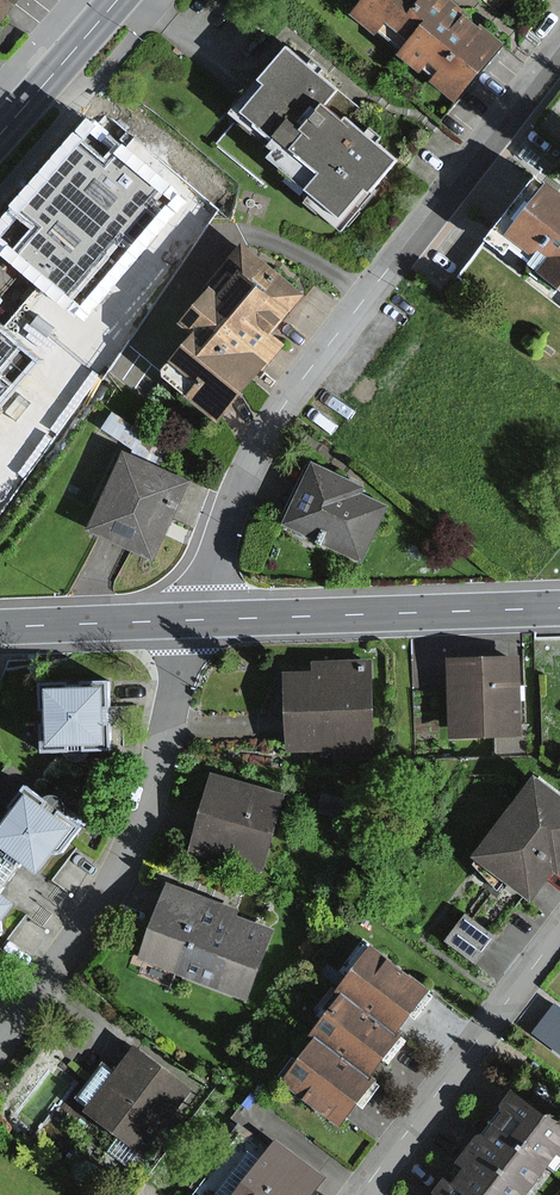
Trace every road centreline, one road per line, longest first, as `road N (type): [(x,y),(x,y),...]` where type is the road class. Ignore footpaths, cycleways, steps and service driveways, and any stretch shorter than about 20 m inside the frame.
road 1 (residential): [(190,623),(230,515),(283,408),(559,49)]
road 2 (residential): [(0,1047),(72,956),(119,876),(148,808),(190,623)]
road 3 (tertiary): [(190,623),(559,609)]
road 4 (residential): [(367,1194),(559,931)]
road 5 (tertiary): [(0,629),(190,623)]
road 6 (primary): [(118,0),(0,139)]

